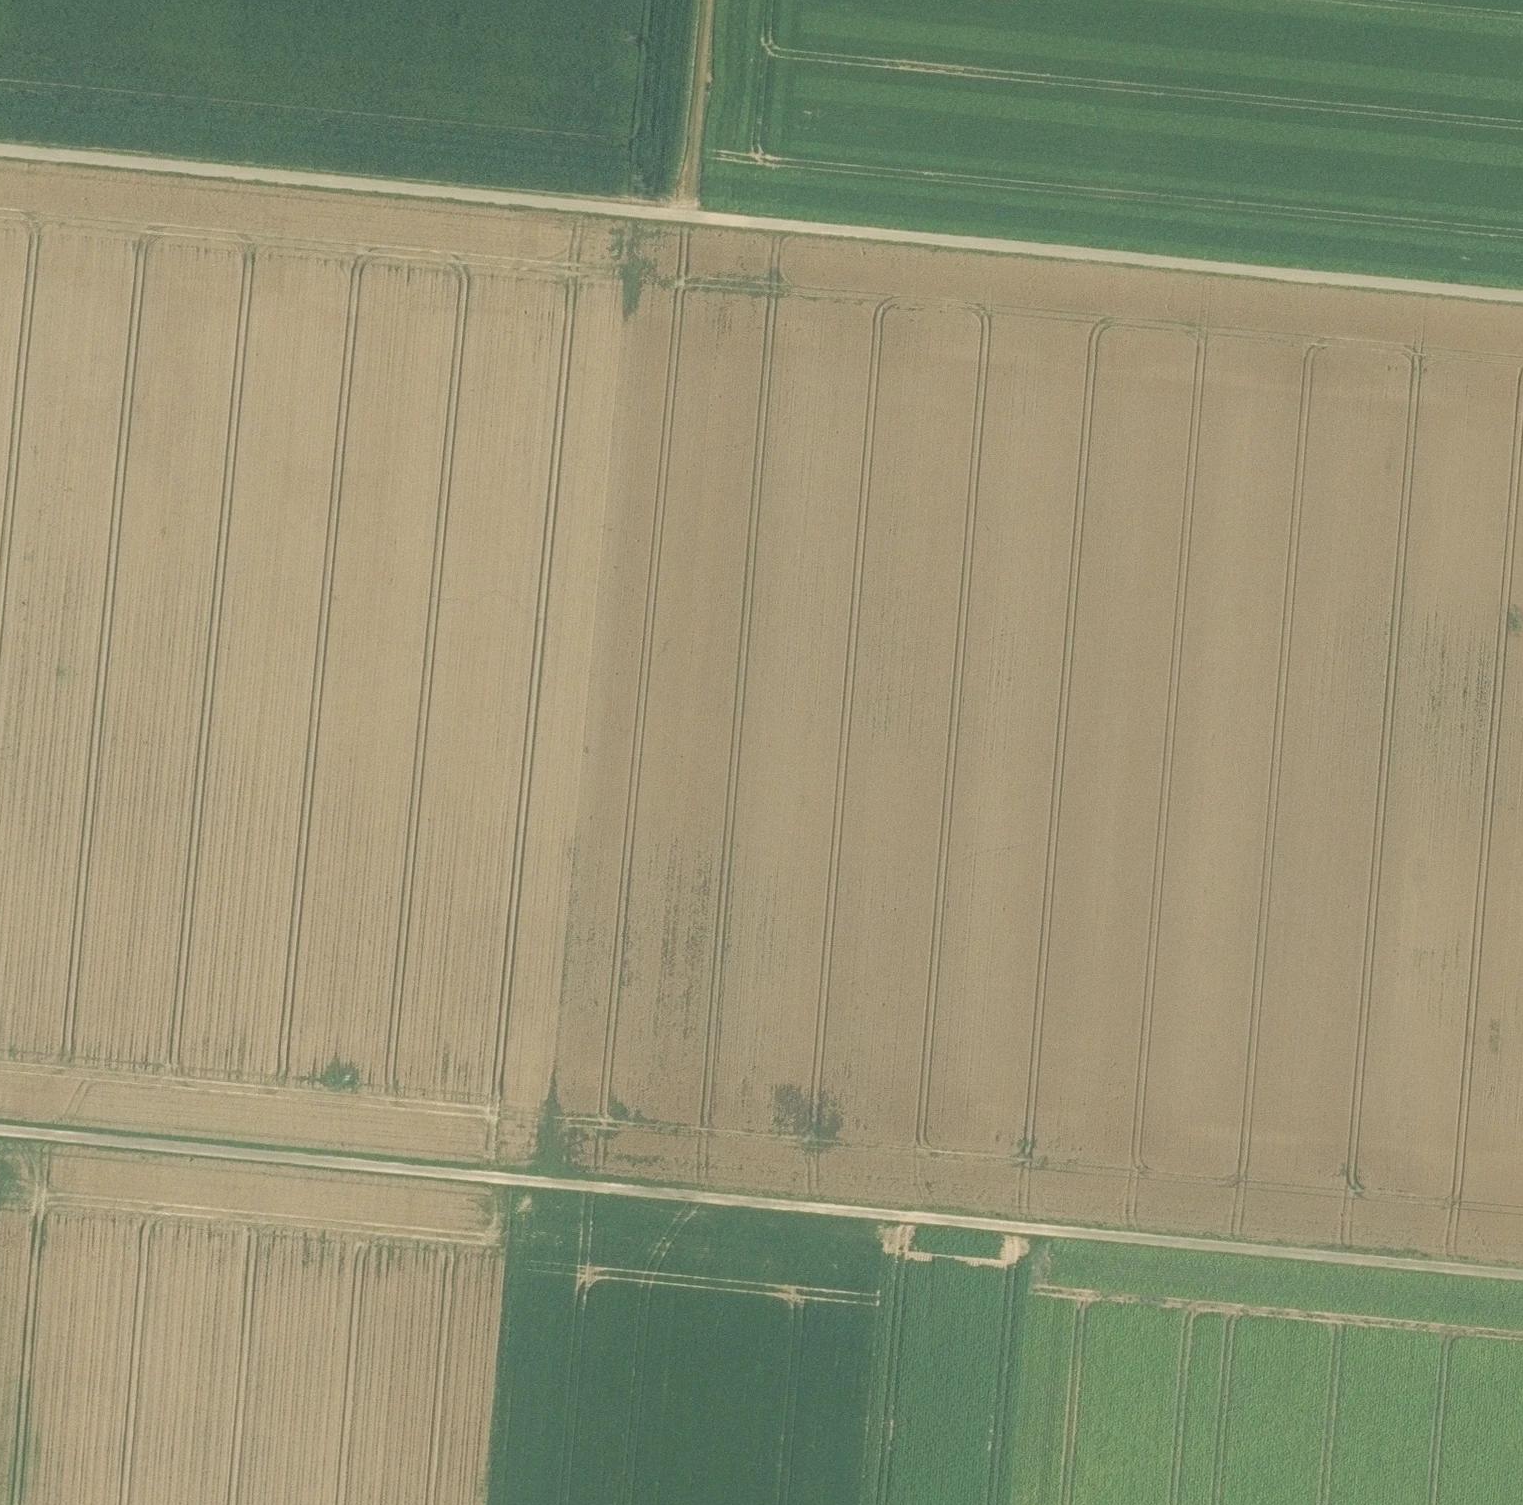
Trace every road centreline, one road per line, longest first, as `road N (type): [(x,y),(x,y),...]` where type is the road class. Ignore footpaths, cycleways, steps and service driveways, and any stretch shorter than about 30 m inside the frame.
road 1 (unclassified): [(1522,297),(0,151)]
road 2 (unclassified): [(0,1130),(1522,1276)]

